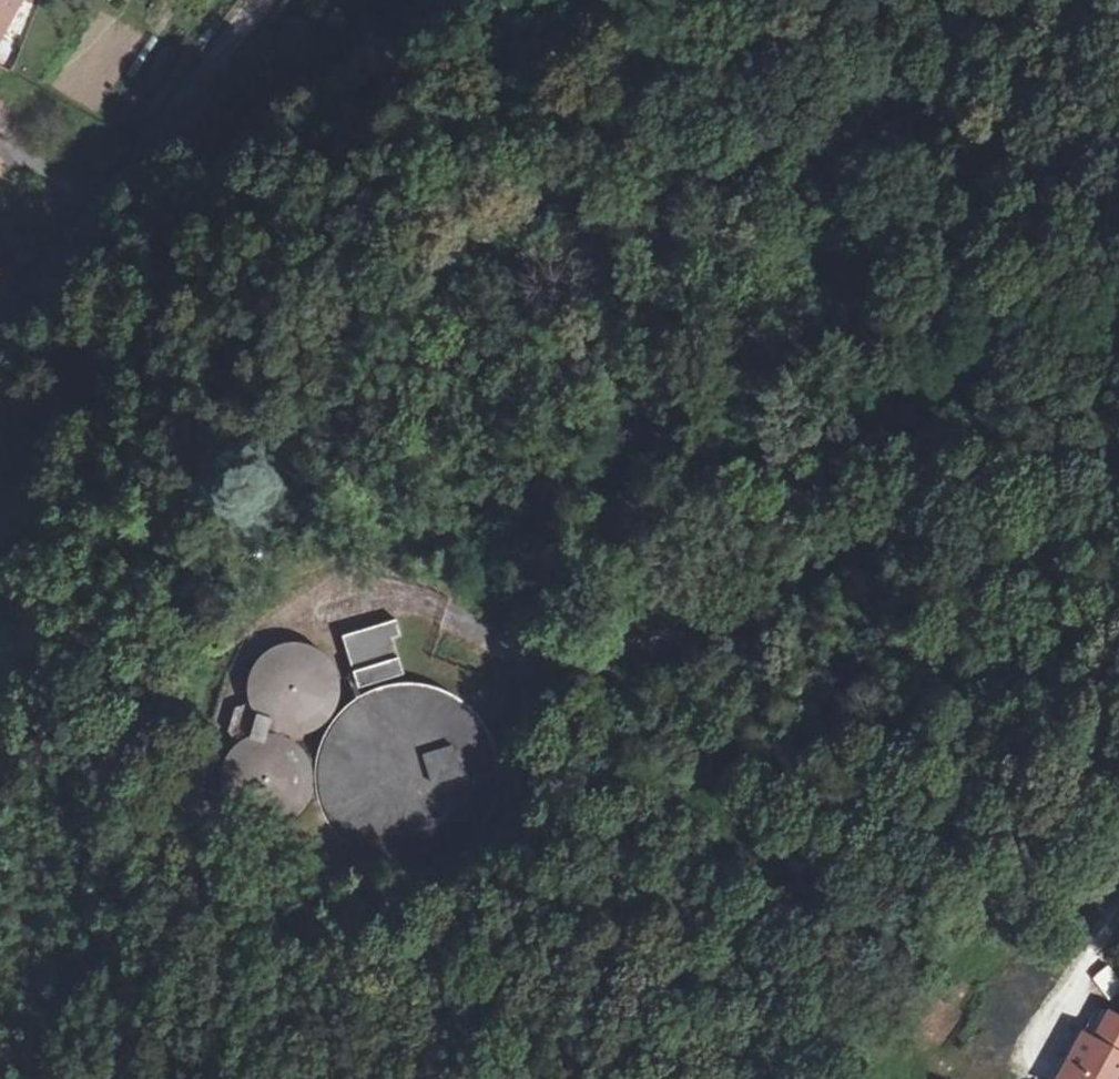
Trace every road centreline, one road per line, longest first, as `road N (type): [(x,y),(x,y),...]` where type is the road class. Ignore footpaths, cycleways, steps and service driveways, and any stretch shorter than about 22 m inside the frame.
road 1 (residential): [(0,325),(30,299),(260,0)]

